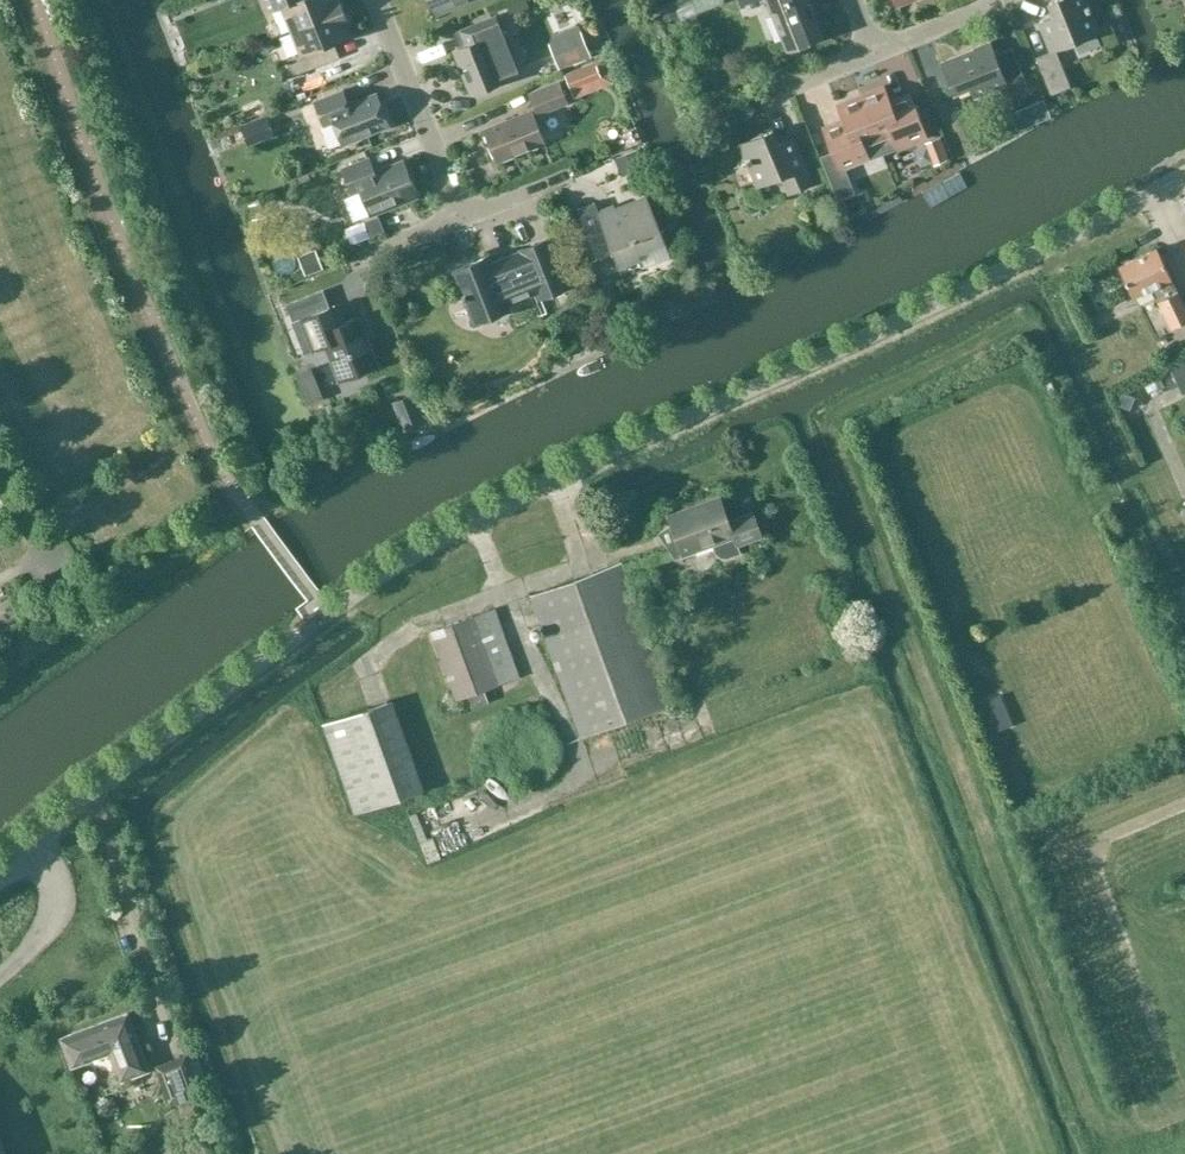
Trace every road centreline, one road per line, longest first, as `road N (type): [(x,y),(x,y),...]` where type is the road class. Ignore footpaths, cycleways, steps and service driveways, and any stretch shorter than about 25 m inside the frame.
road 1 (unclassified): [(0,860),(387,568),(1184,181)]
road 2 (residential): [(465,215),(378,0)]
road 3 (residential): [(879,51),(996,4)]

